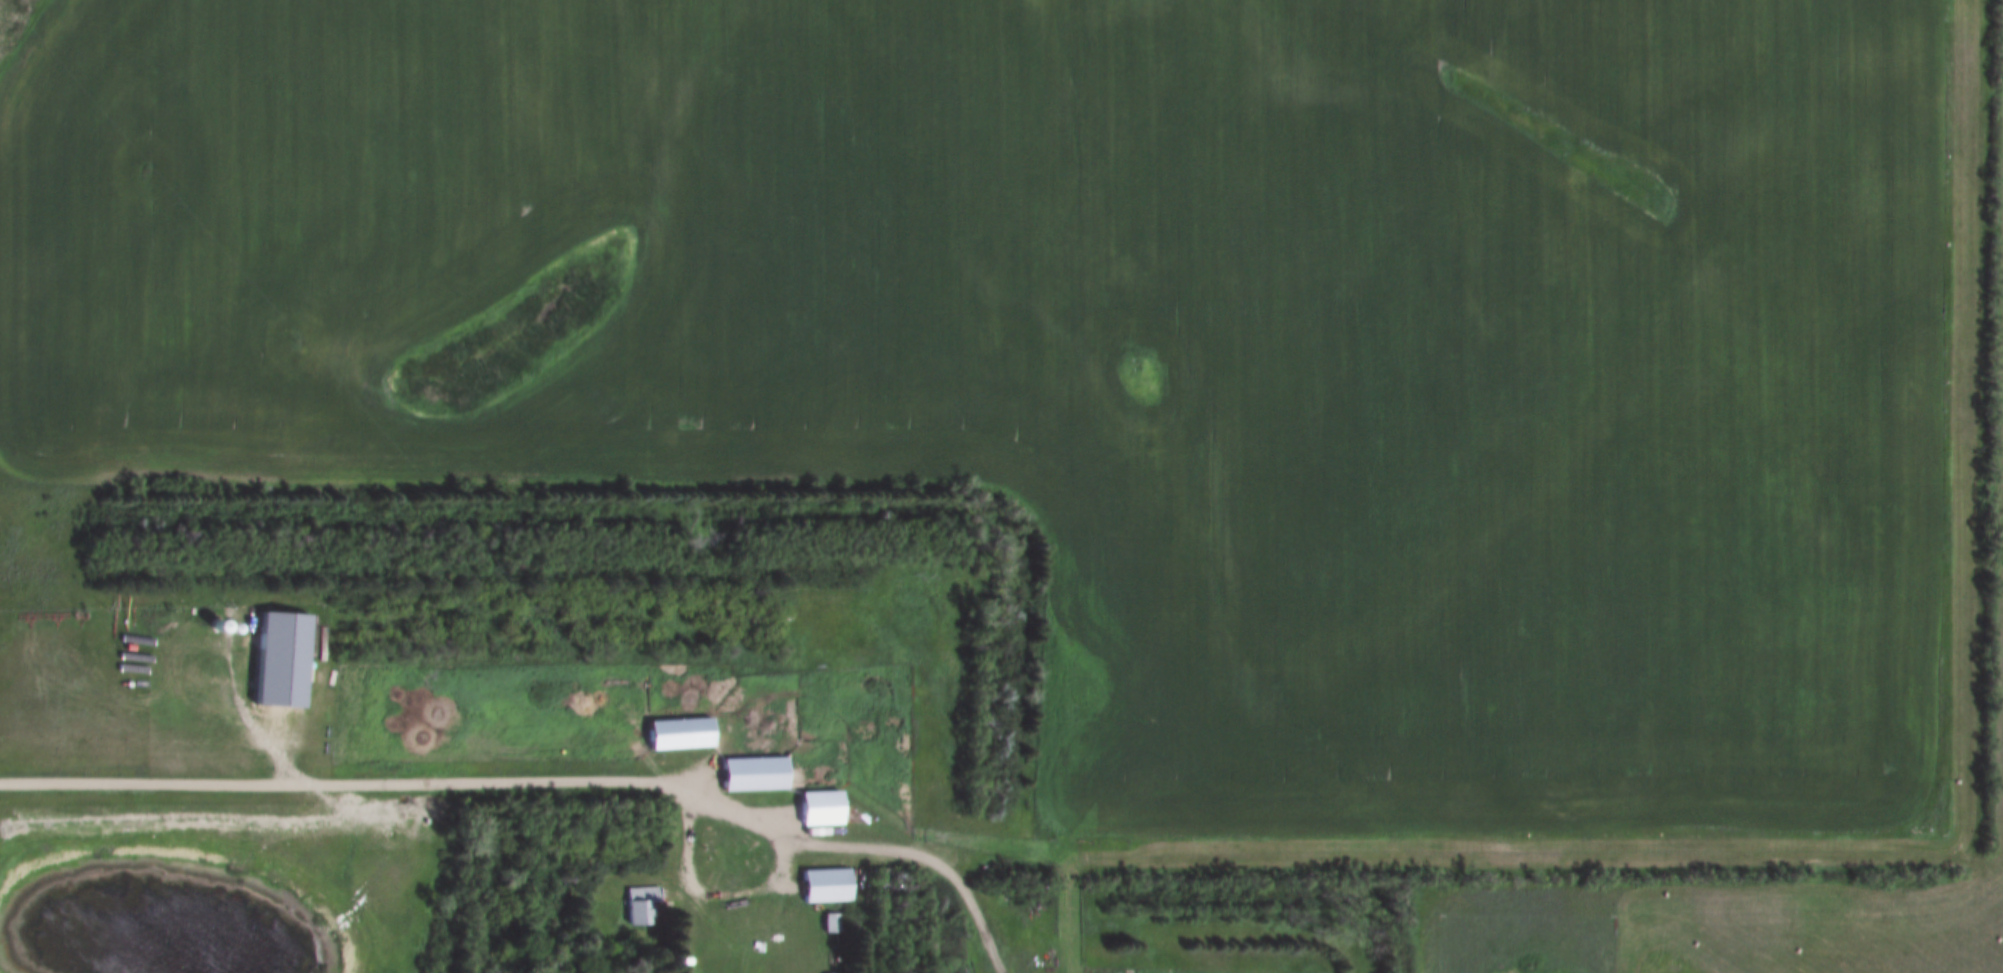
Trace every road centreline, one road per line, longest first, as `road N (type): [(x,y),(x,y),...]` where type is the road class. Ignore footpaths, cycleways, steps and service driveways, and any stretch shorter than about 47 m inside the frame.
road 1 (track): [(788,835),(942,866),(994,929),(1010,972)]

